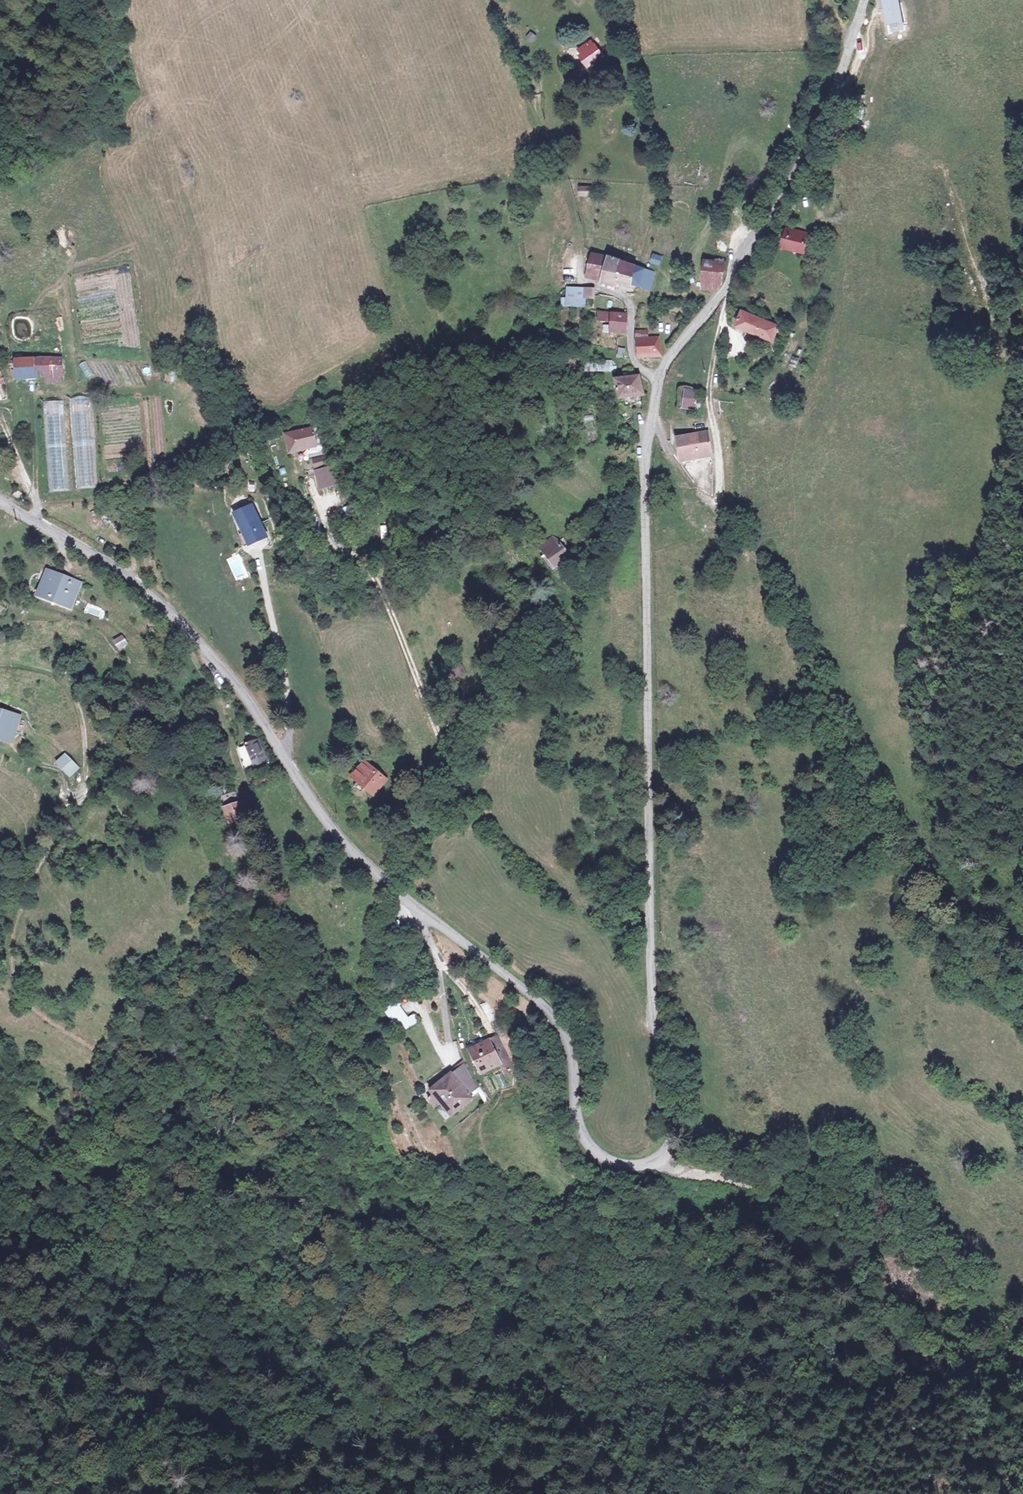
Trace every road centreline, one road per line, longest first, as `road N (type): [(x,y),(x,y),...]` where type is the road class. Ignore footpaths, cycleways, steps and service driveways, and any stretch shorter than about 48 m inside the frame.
road 1 (unclassified): [(0,501),(136,583),(222,663),(356,853),(541,1015),(586,1118),(617,1157),(664,1168),(673,1107),(652,1017),(648,419),(657,376),(676,344),(810,162),(864,0)]
road 2 (track): [(719,510),(748,558),(786,595),(913,857),(1022,989)]
road 3 (track): [(664,1168),(706,1192),(797,1203),(823,1220),(903,1341),(897,1370),(831,1493)]
road 4 (track): [(652,1017),(594,908),(579,855),(568,726),(589,583)]
road 5 (track): [(823,1220),(903,1258),(975,1281),(1022,1348)]

